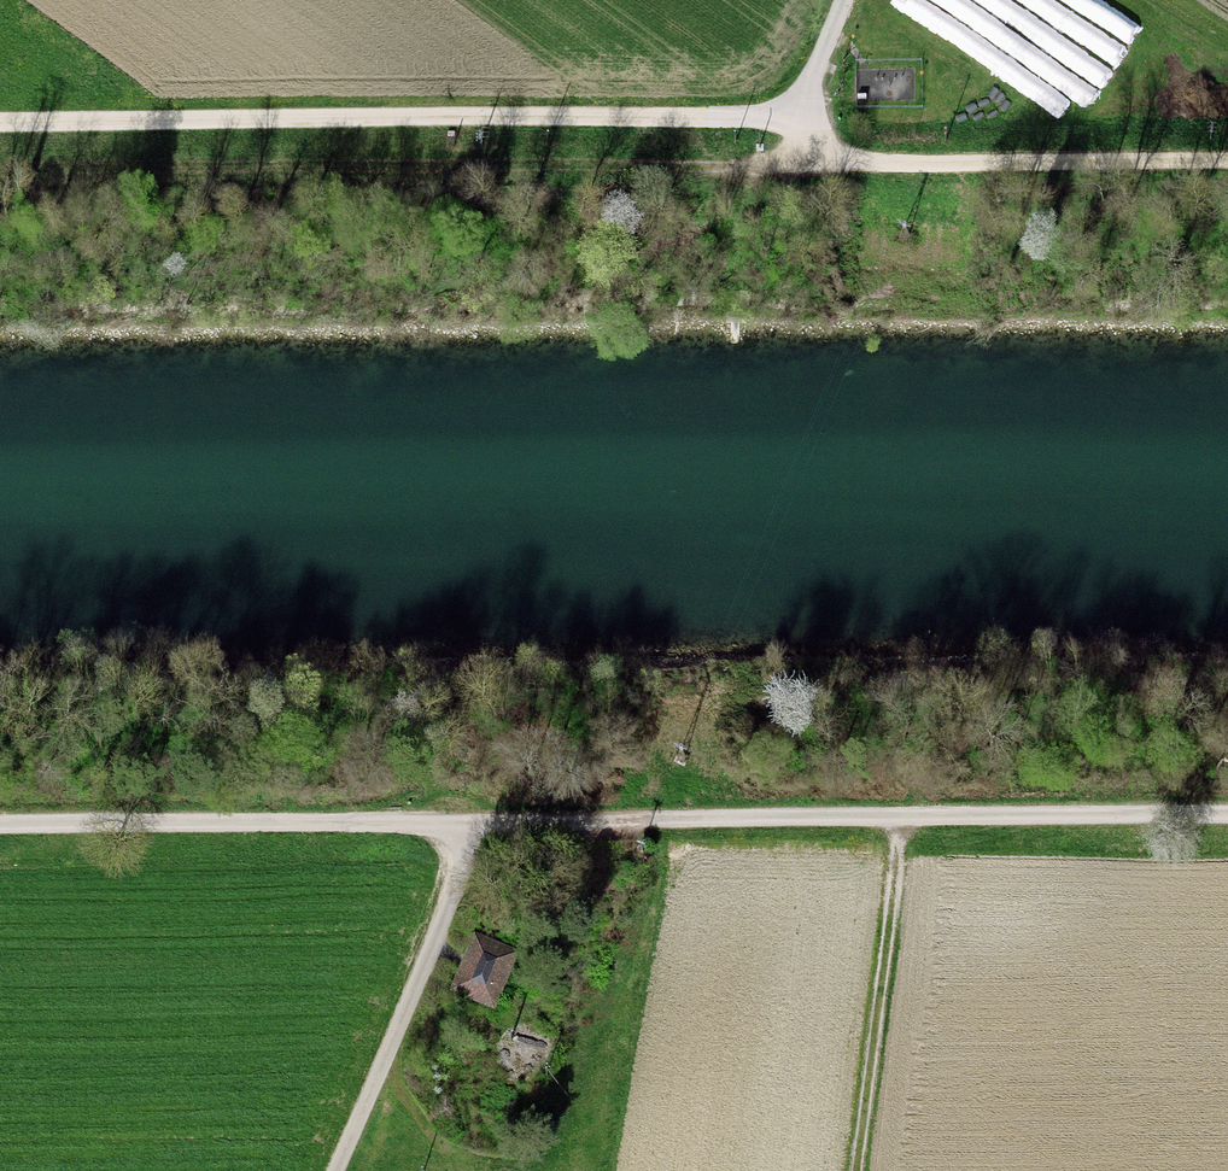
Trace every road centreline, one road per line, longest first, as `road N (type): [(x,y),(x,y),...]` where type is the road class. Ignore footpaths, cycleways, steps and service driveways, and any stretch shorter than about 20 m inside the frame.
road 1 (track): [(1227,814),(0,832)]
road 2 (track): [(0,172),(756,163),(816,140)]
road 3 (track): [(0,119),(804,116)]
road 4 (track): [(816,140),(891,162),(1227,159)]
road 5 (track): [(477,829),(331,1170)]
road 6 (track): [(900,816),(854,1170)]
road 7 (track): [(804,116),(848,0)]

